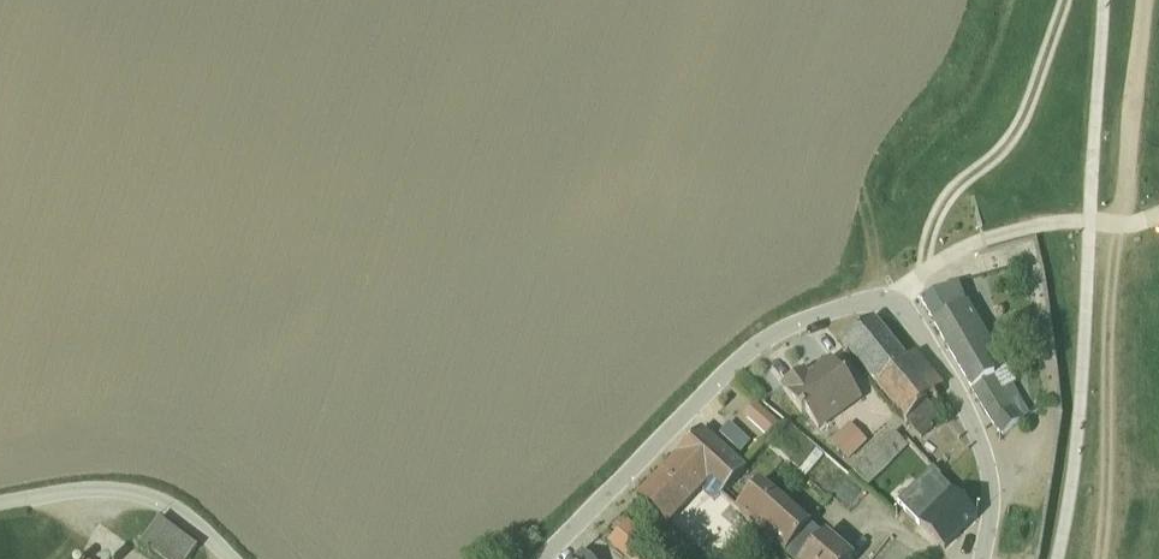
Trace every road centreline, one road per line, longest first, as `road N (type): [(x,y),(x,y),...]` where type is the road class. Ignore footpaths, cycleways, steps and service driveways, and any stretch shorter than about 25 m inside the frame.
road 1 (residential): [(889,312),(782,339),(554,558)]
road 2 (track): [(1099,558),(1112,262),(1122,229)]
road 3 (unclassified): [(983,558),(990,492),(962,408),(909,321),(889,312)]
road 4 (unclassified): [(220,558),(182,519),(124,501),(73,500),(0,514)]
road 5 (track): [(1149,0),(1122,229)]
road 6 (unclassified): [(1088,229),(1029,238),(962,261),(889,312)]

